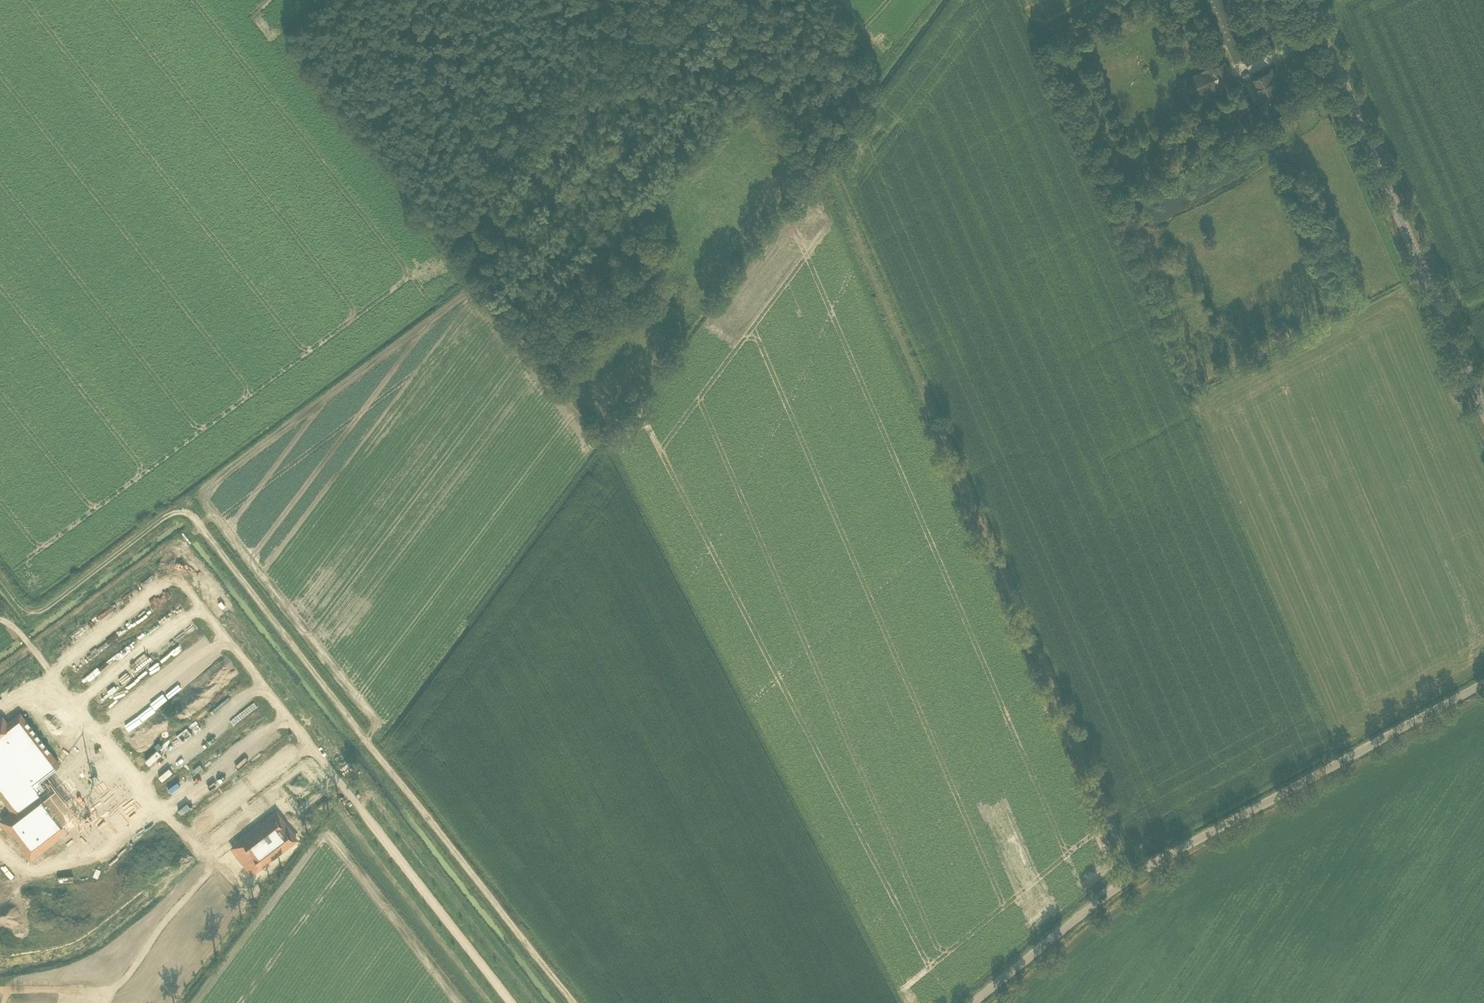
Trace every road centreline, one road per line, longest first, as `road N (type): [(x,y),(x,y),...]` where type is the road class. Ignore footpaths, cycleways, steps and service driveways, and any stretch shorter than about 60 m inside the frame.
road 1 (track): [(1132,872),(820,156),(773,81)]
road 2 (track): [(0,579),(43,612),(171,516),(195,520),(570,1002)]
road 3 (unclassified): [(969,1002),(1132,872),(1483,680)]
road 4 (tertiary): [(1483,406),(1311,0)]

